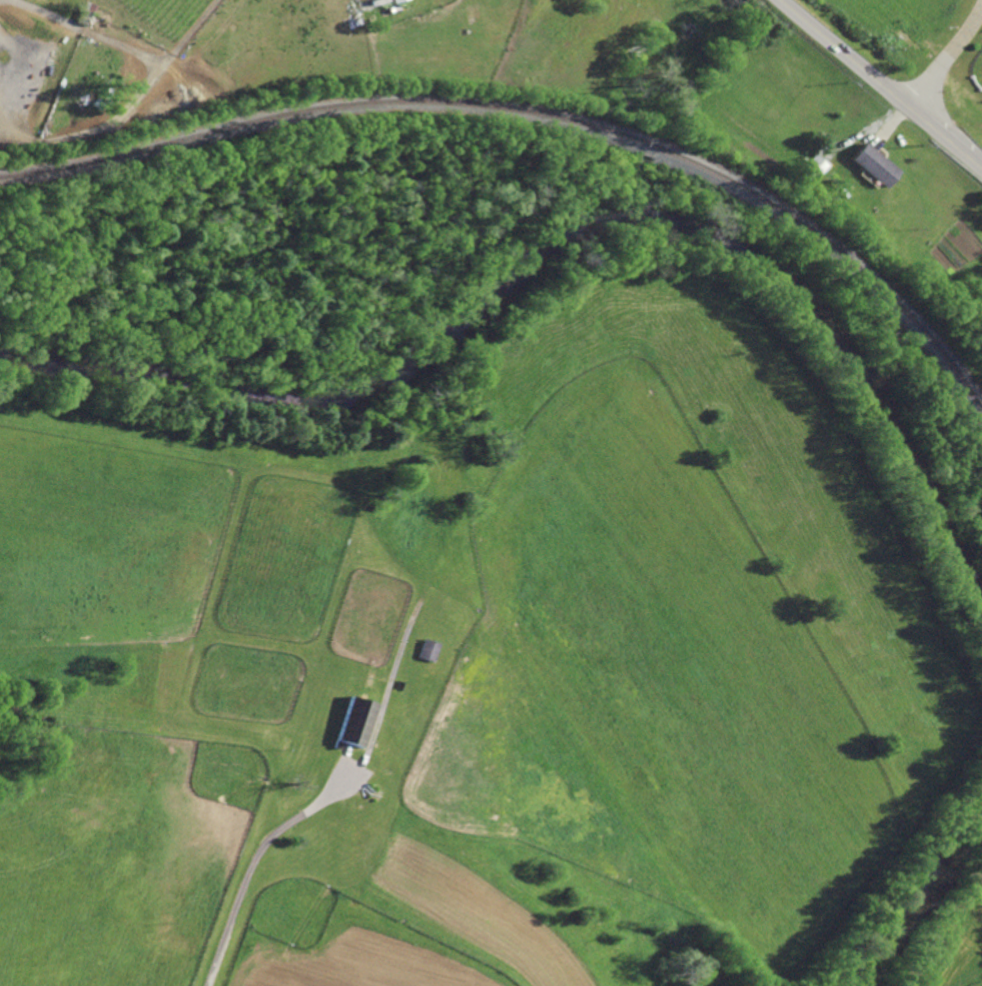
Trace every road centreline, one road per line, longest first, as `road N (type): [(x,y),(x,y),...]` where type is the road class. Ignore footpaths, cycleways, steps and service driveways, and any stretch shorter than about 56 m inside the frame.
road 1 (primary): [(782,0),(981,166)]
road 2 (residential): [(907,104),(981,7)]

